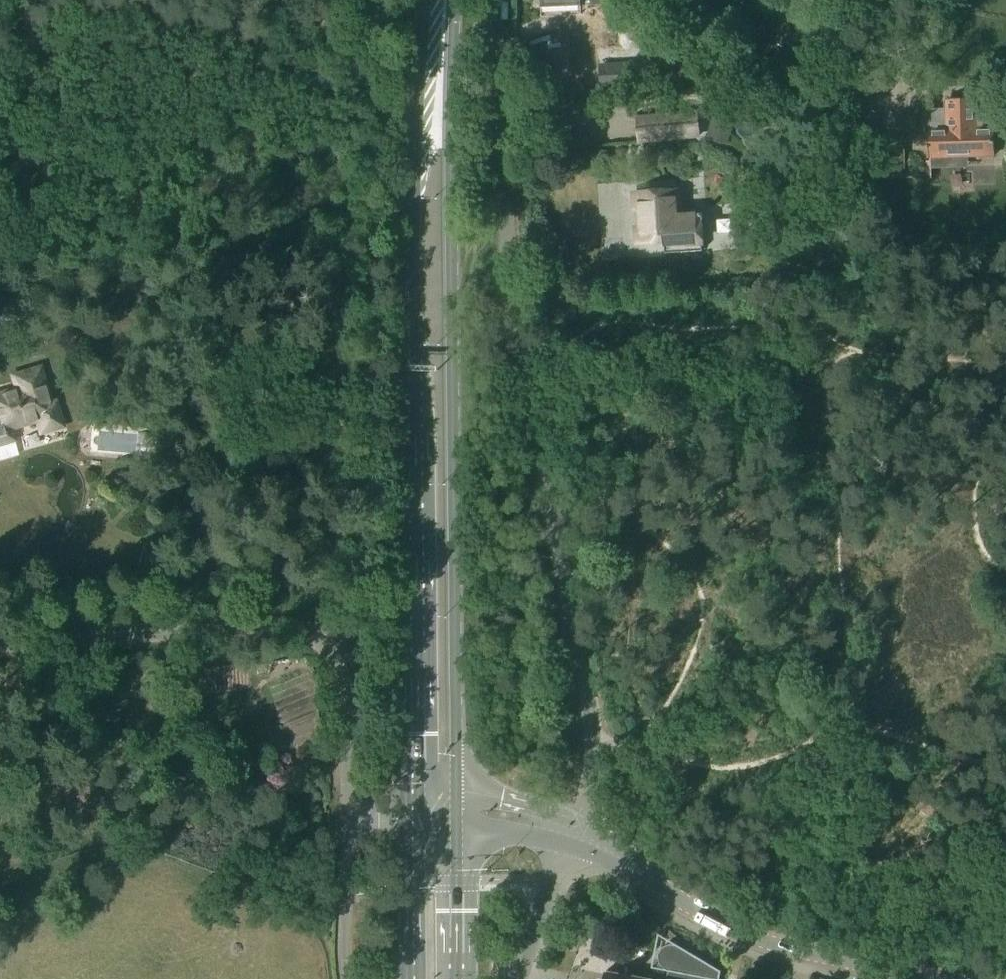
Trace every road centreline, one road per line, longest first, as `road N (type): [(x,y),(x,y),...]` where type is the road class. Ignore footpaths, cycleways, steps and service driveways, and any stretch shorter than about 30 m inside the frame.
road 1 (unclassified): [(571,838),(592,779),(595,742),(517,351),(492,0)]
road 2 (primary): [(427,0),(405,174),(418,809)]
road 3 (primary): [(459,810),(452,284),(460,0)]
road 4 (unclassified): [(346,810),(337,659),(322,640),(135,632),(0,649)]
road 5 (tertiary): [(933,978),(720,923),(571,838)]
road 6 (primary): [(418,809),(420,978)]
road 7 (primary): [(458,978),(459,810)]
road 8 (unclassified): [(519,978),(571,838)]

